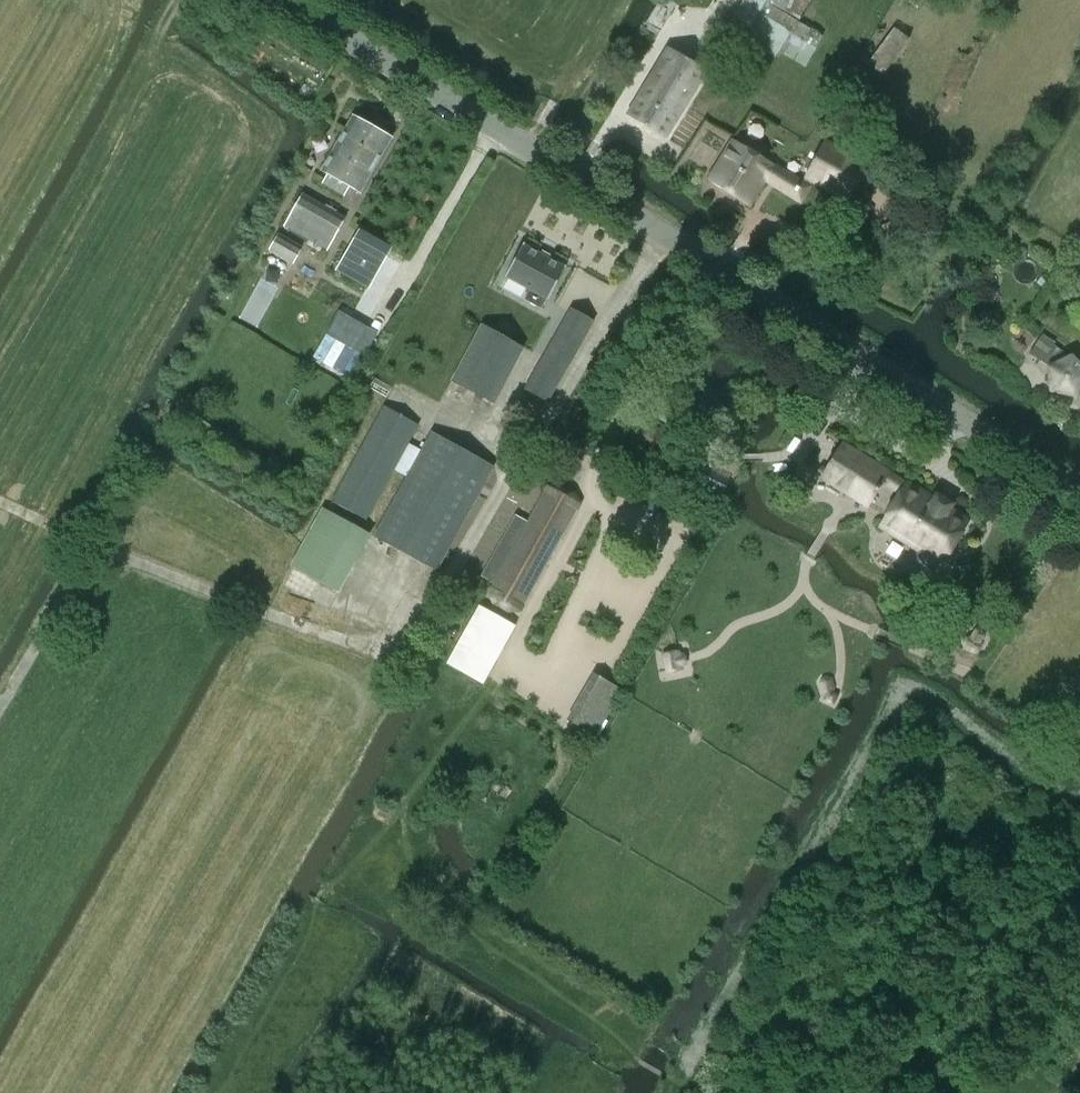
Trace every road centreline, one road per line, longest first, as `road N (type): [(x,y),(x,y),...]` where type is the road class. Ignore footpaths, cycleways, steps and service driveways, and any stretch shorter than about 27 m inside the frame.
road 1 (track): [(0,694),(84,543),(401,657),(662,235)]
road 2 (tertiary): [(1079,491),(272,0)]

